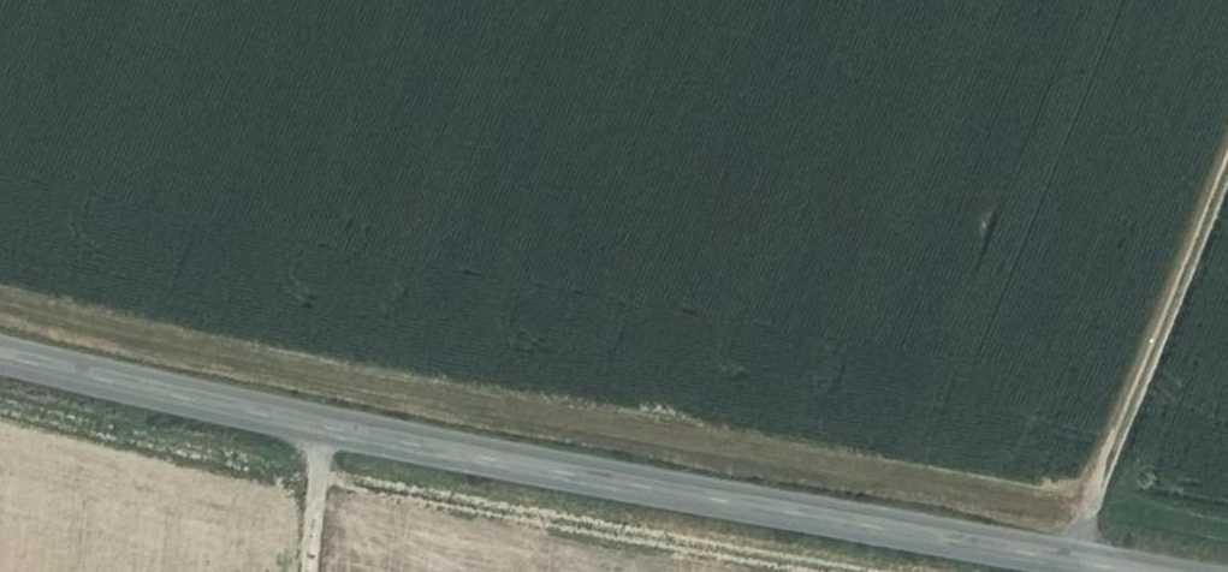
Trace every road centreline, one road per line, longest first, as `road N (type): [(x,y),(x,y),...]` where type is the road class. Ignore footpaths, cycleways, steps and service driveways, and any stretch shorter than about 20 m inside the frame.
road 1 (secondary): [(1151,571),(327,428),(0,353)]
road 2 (track): [(1073,558),(1227,175)]
road 3 (track): [(327,428),(312,571)]

